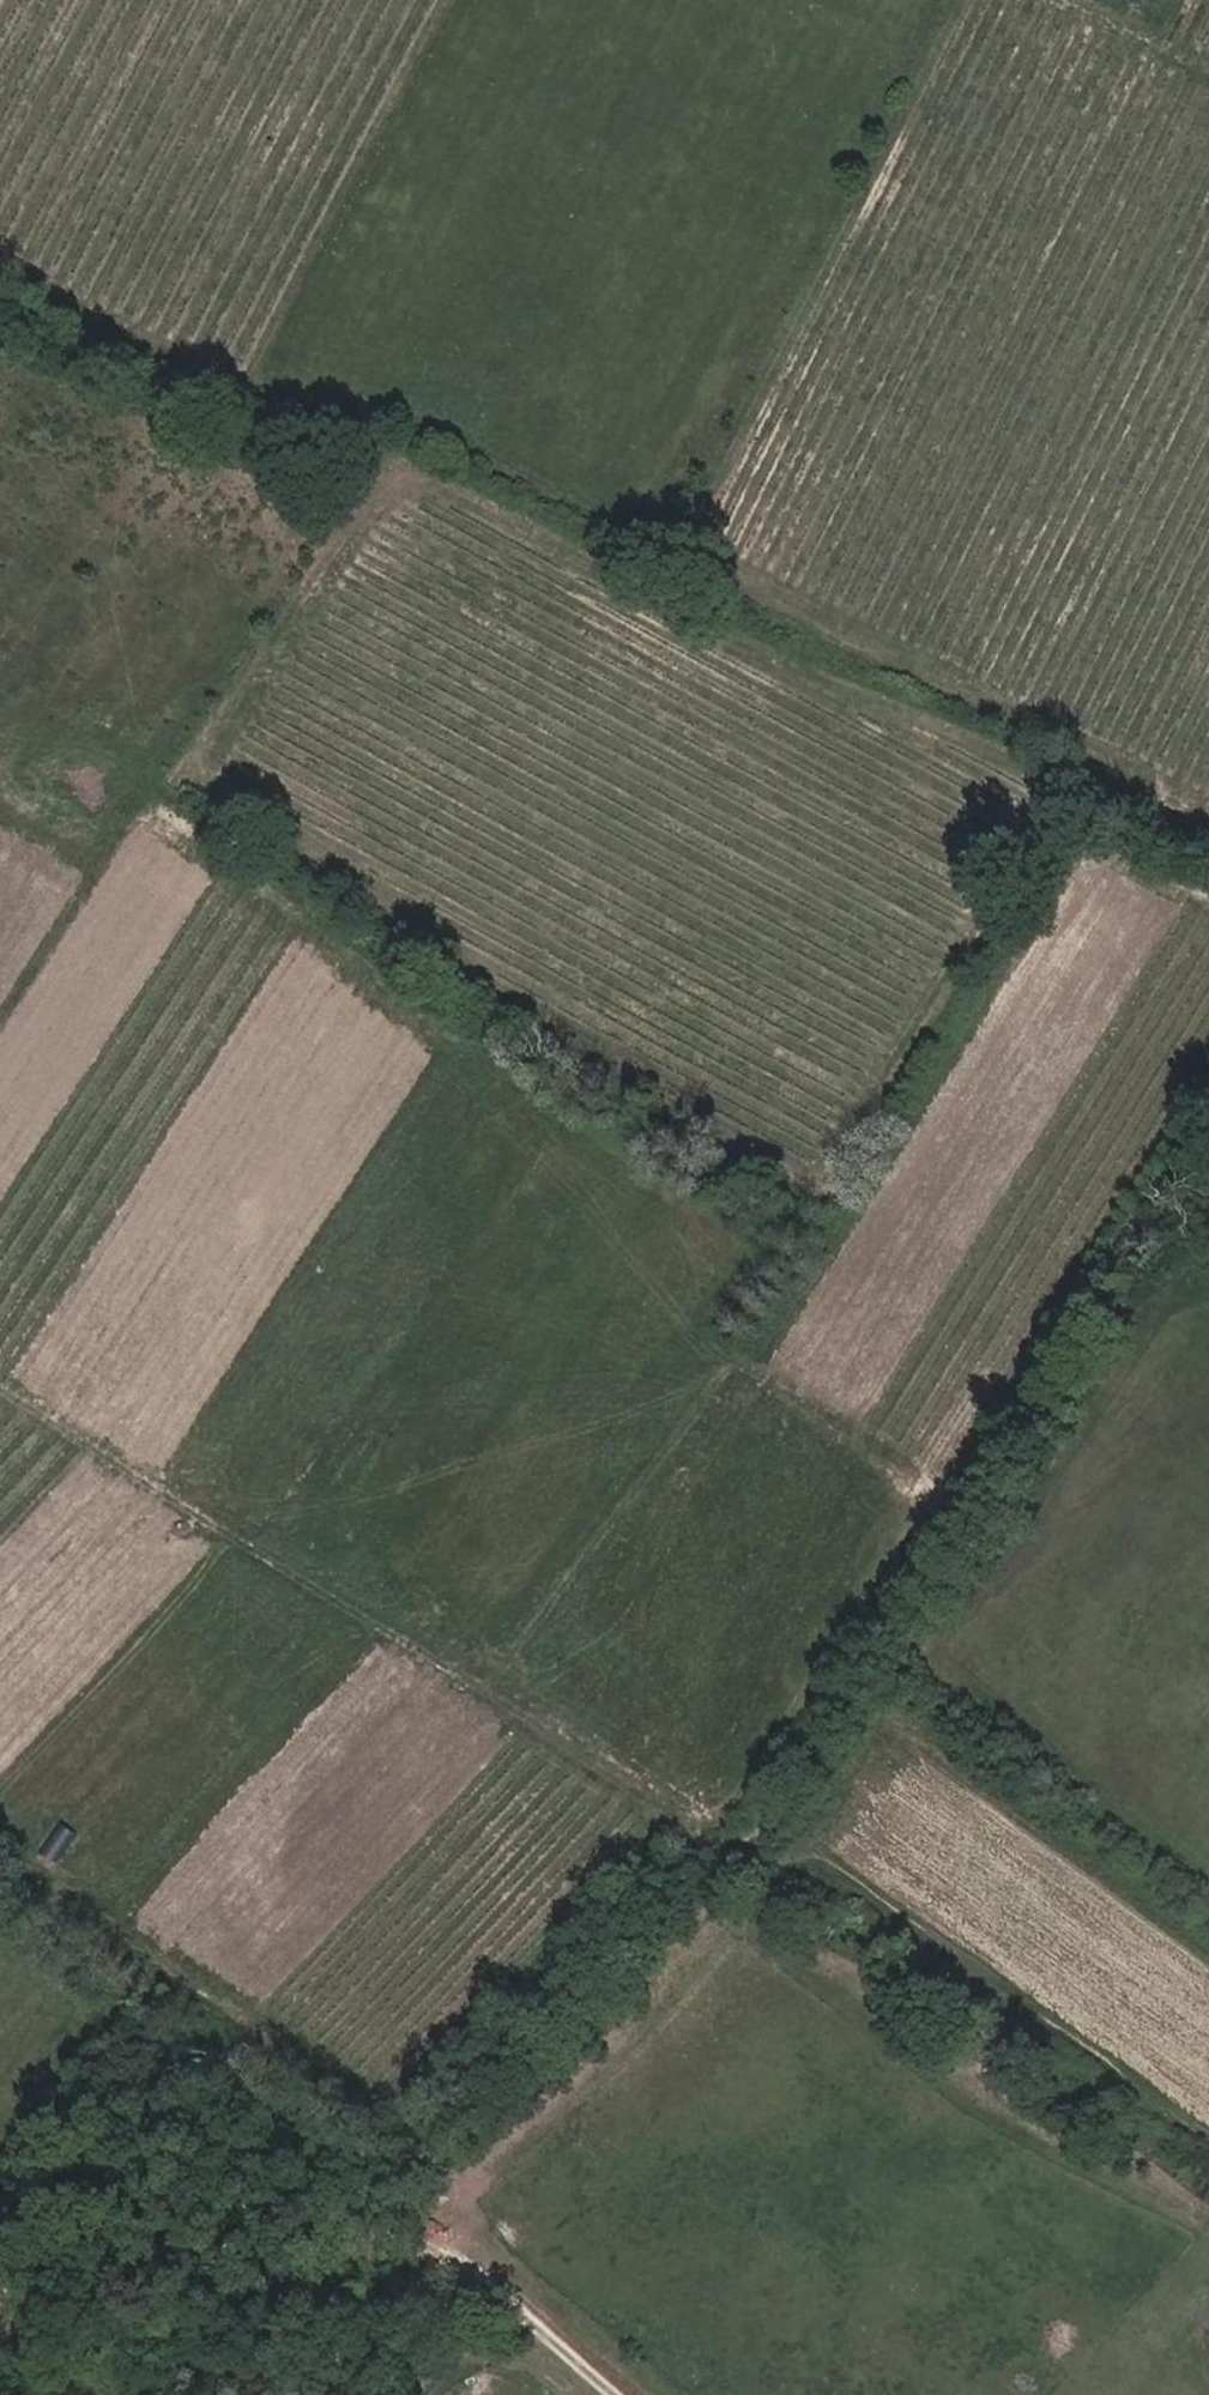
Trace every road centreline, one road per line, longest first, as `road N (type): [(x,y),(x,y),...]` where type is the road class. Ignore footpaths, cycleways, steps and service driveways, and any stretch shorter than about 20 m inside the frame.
road 1 (track): [(1208,2145),(969,1981),(715,1836),(0,1375)]
road 2 (track): [(0,2284),(392,2234),(451,2251),(609,2394)]

